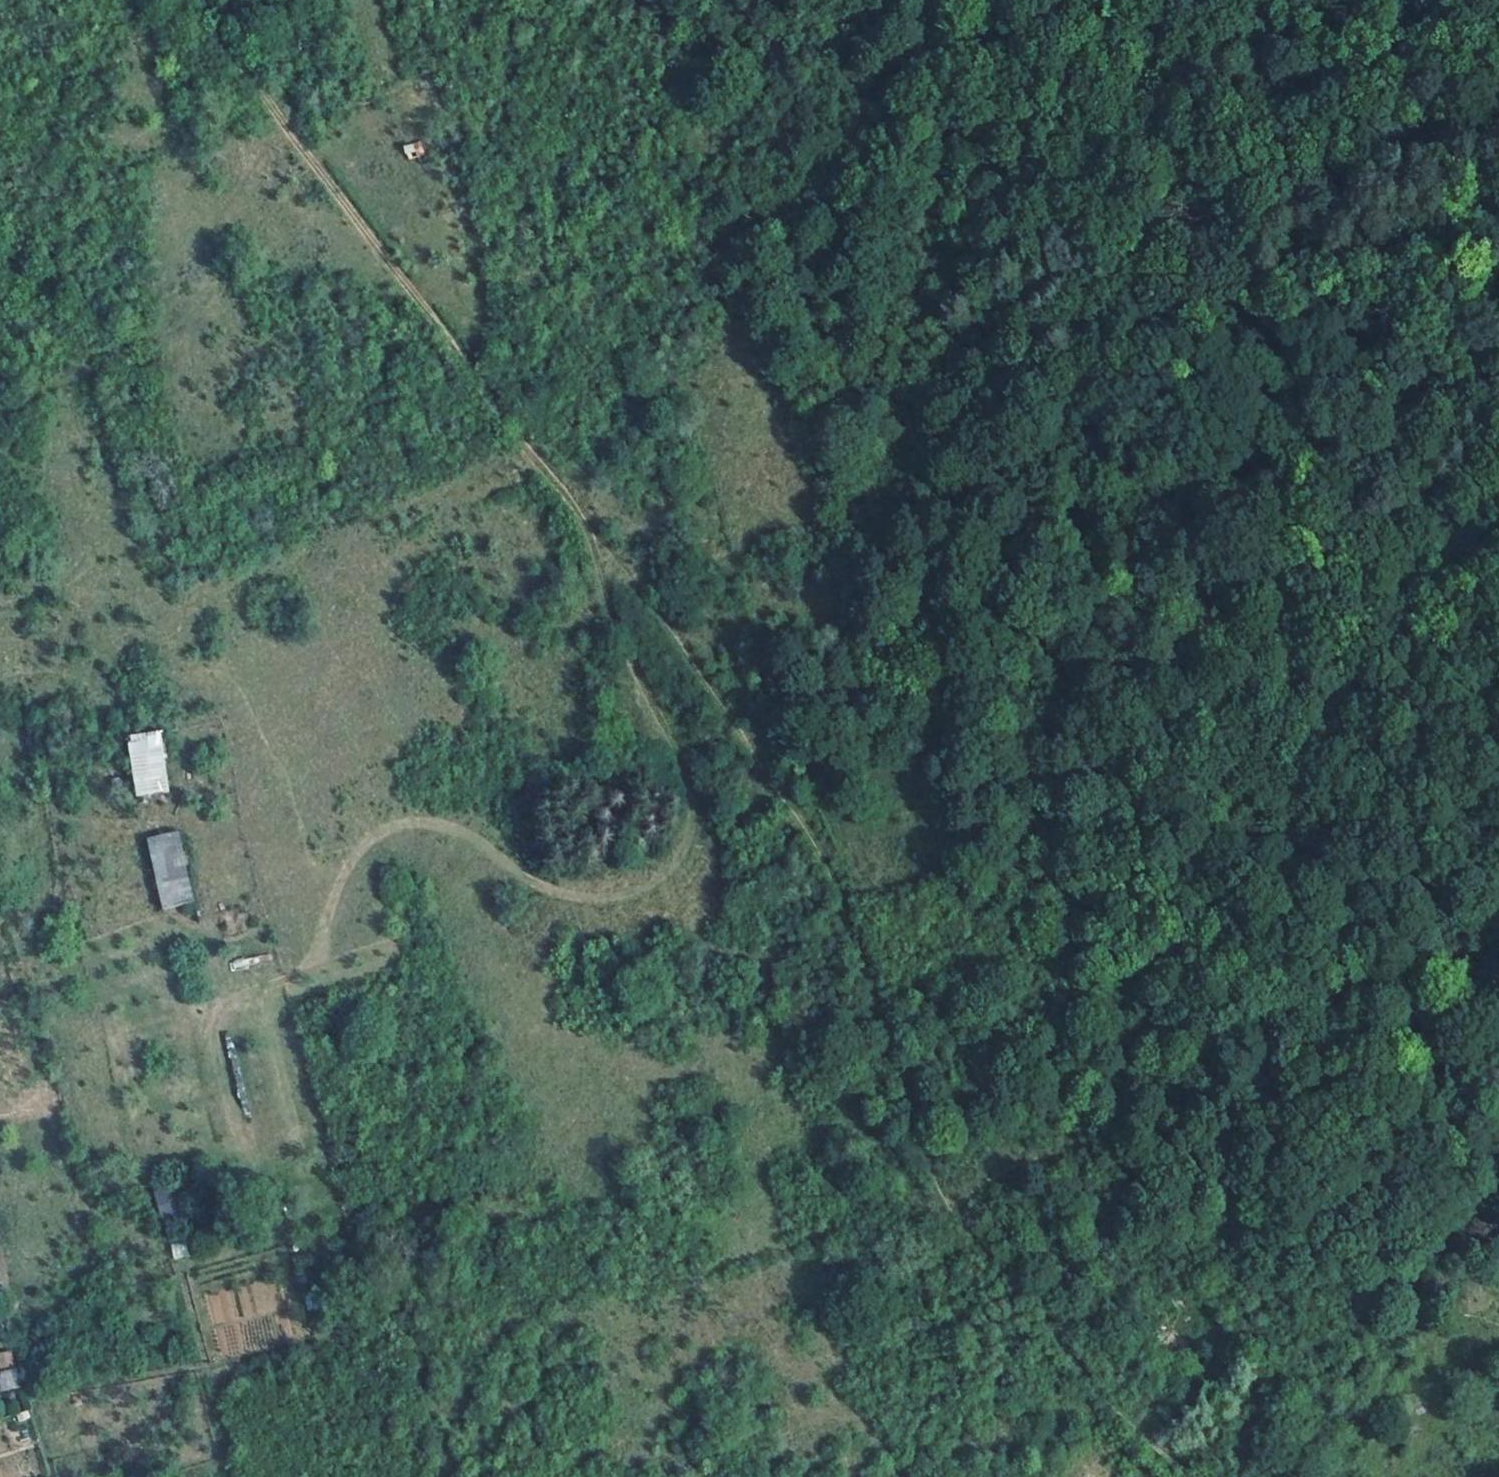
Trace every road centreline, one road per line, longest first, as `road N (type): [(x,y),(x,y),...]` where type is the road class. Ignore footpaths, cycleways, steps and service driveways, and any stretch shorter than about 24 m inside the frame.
road 1 (track): [(941,1198),(838,888),(761,759),(325,177),(203,0)]

